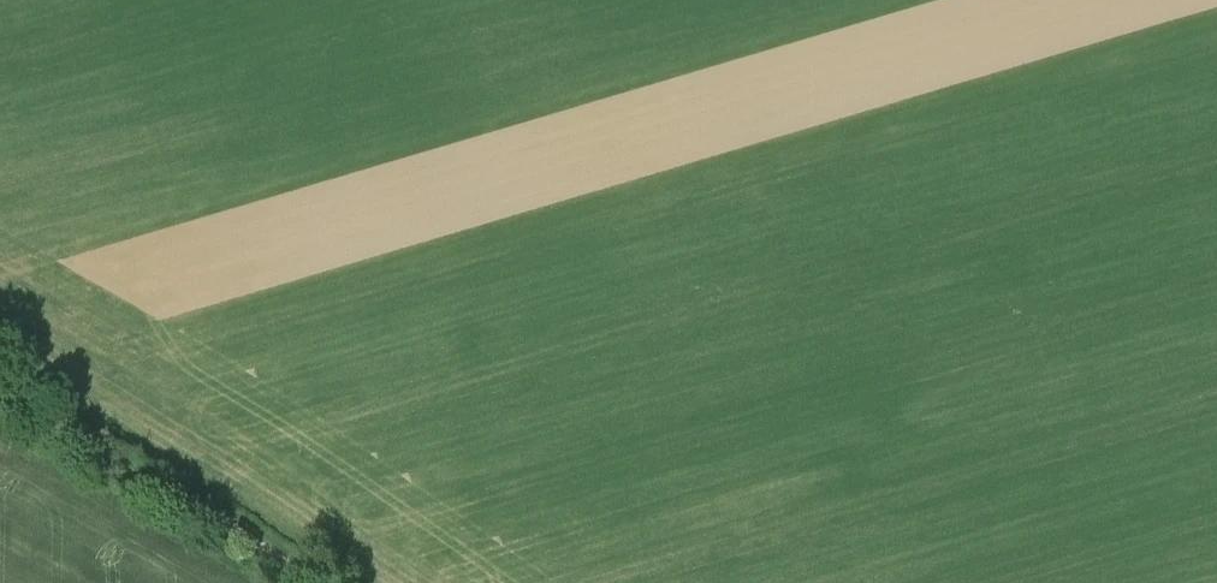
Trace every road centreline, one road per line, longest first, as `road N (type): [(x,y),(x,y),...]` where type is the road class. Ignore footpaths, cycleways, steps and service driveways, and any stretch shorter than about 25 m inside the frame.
road 1 (track): [(0,399),(310,582)]

